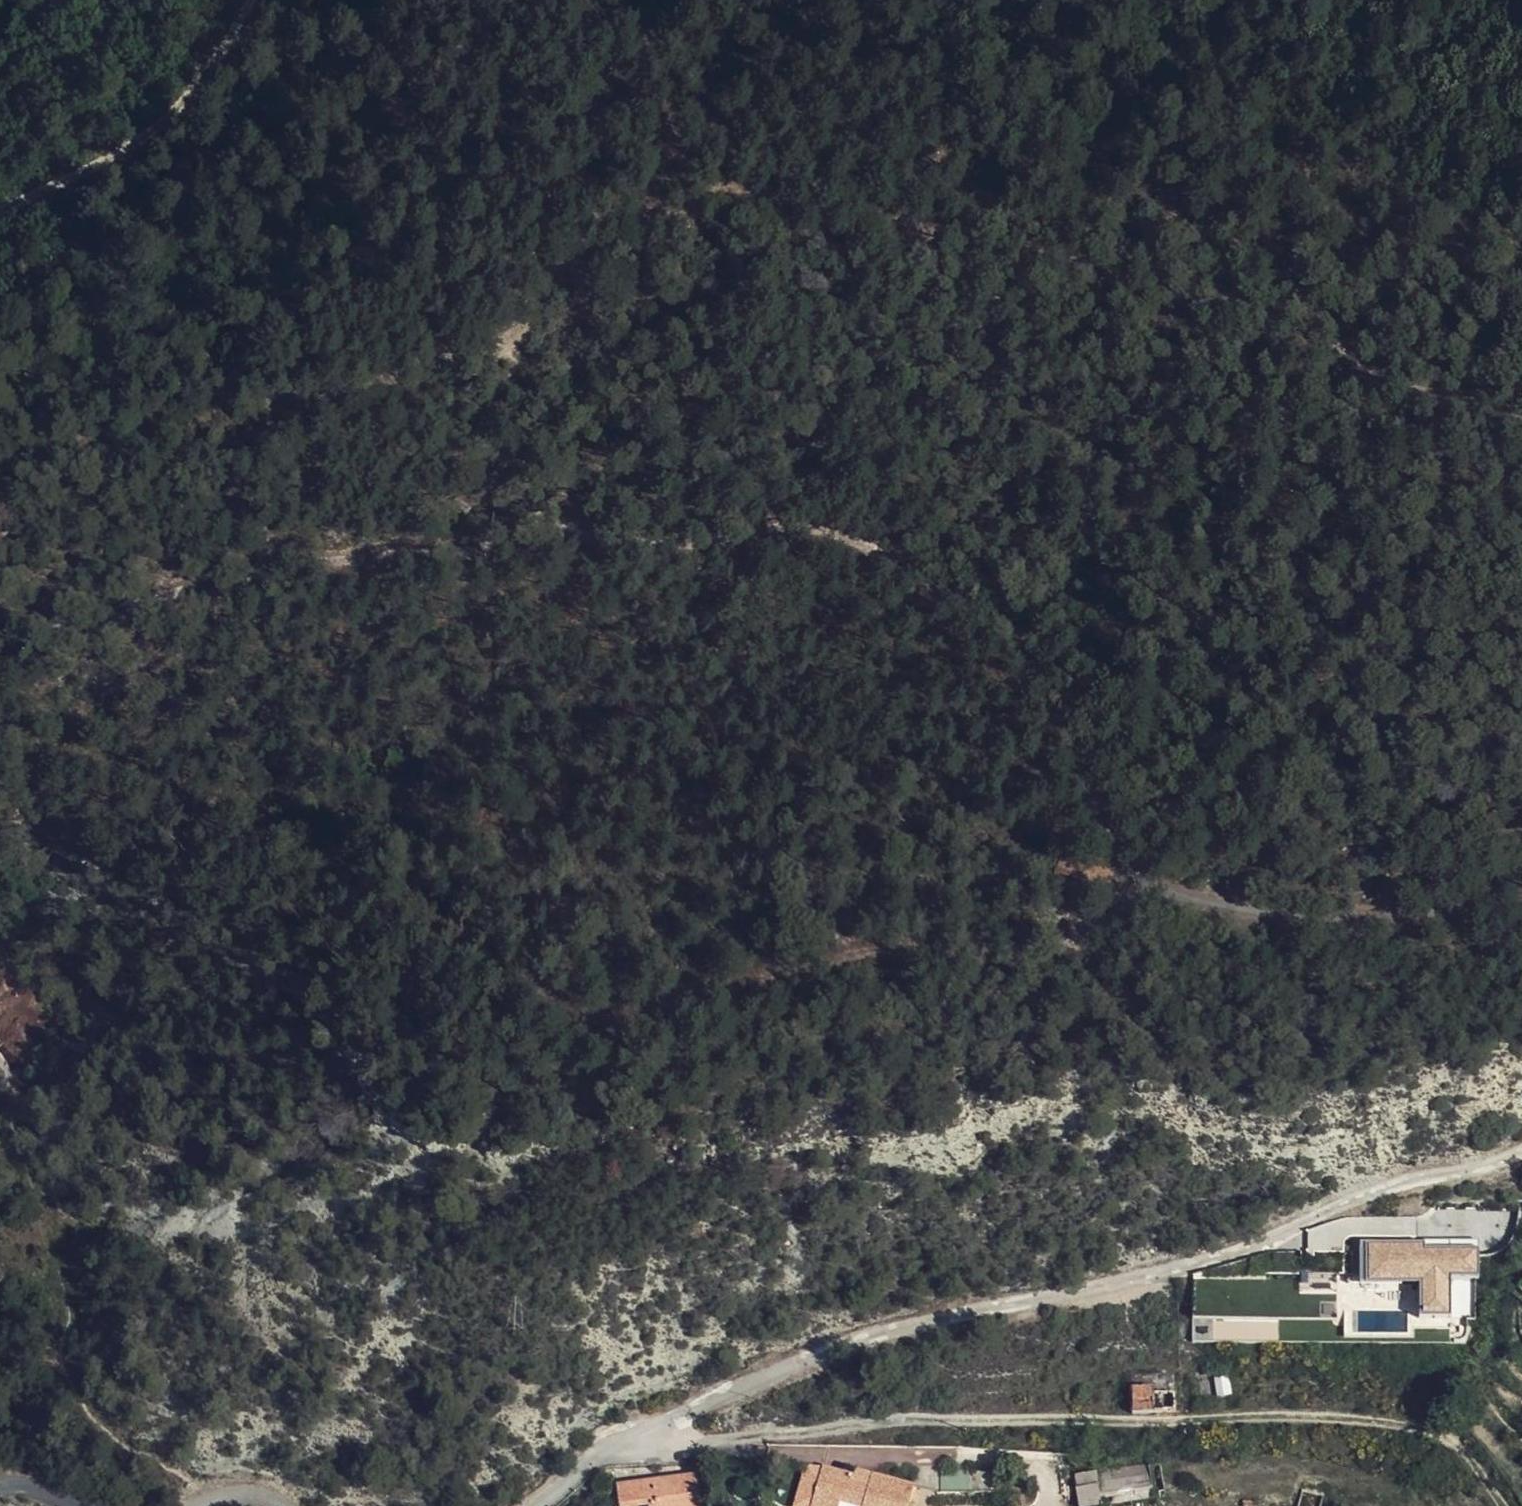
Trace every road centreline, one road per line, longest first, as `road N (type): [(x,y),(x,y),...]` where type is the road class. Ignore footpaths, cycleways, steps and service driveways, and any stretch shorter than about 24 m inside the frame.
road 1 (unclassified): [(1521,877),(1477,903),(1387,922),(1265,919),(1159,887),(1115,856),(1012,666),(895,563),(824,533),(629,546),(551,526),(517,532),(467,557),(267,571),(0,647)]
road 2 (track): [(721,1442),(939,1421),(1398,1423),(1451,1437),(1503,1505)]
road 3 (track): [(0,212),(159,138),(237,50),(259,0)]
road 4 (unclassified): [(640,1436),(532,1505)]

